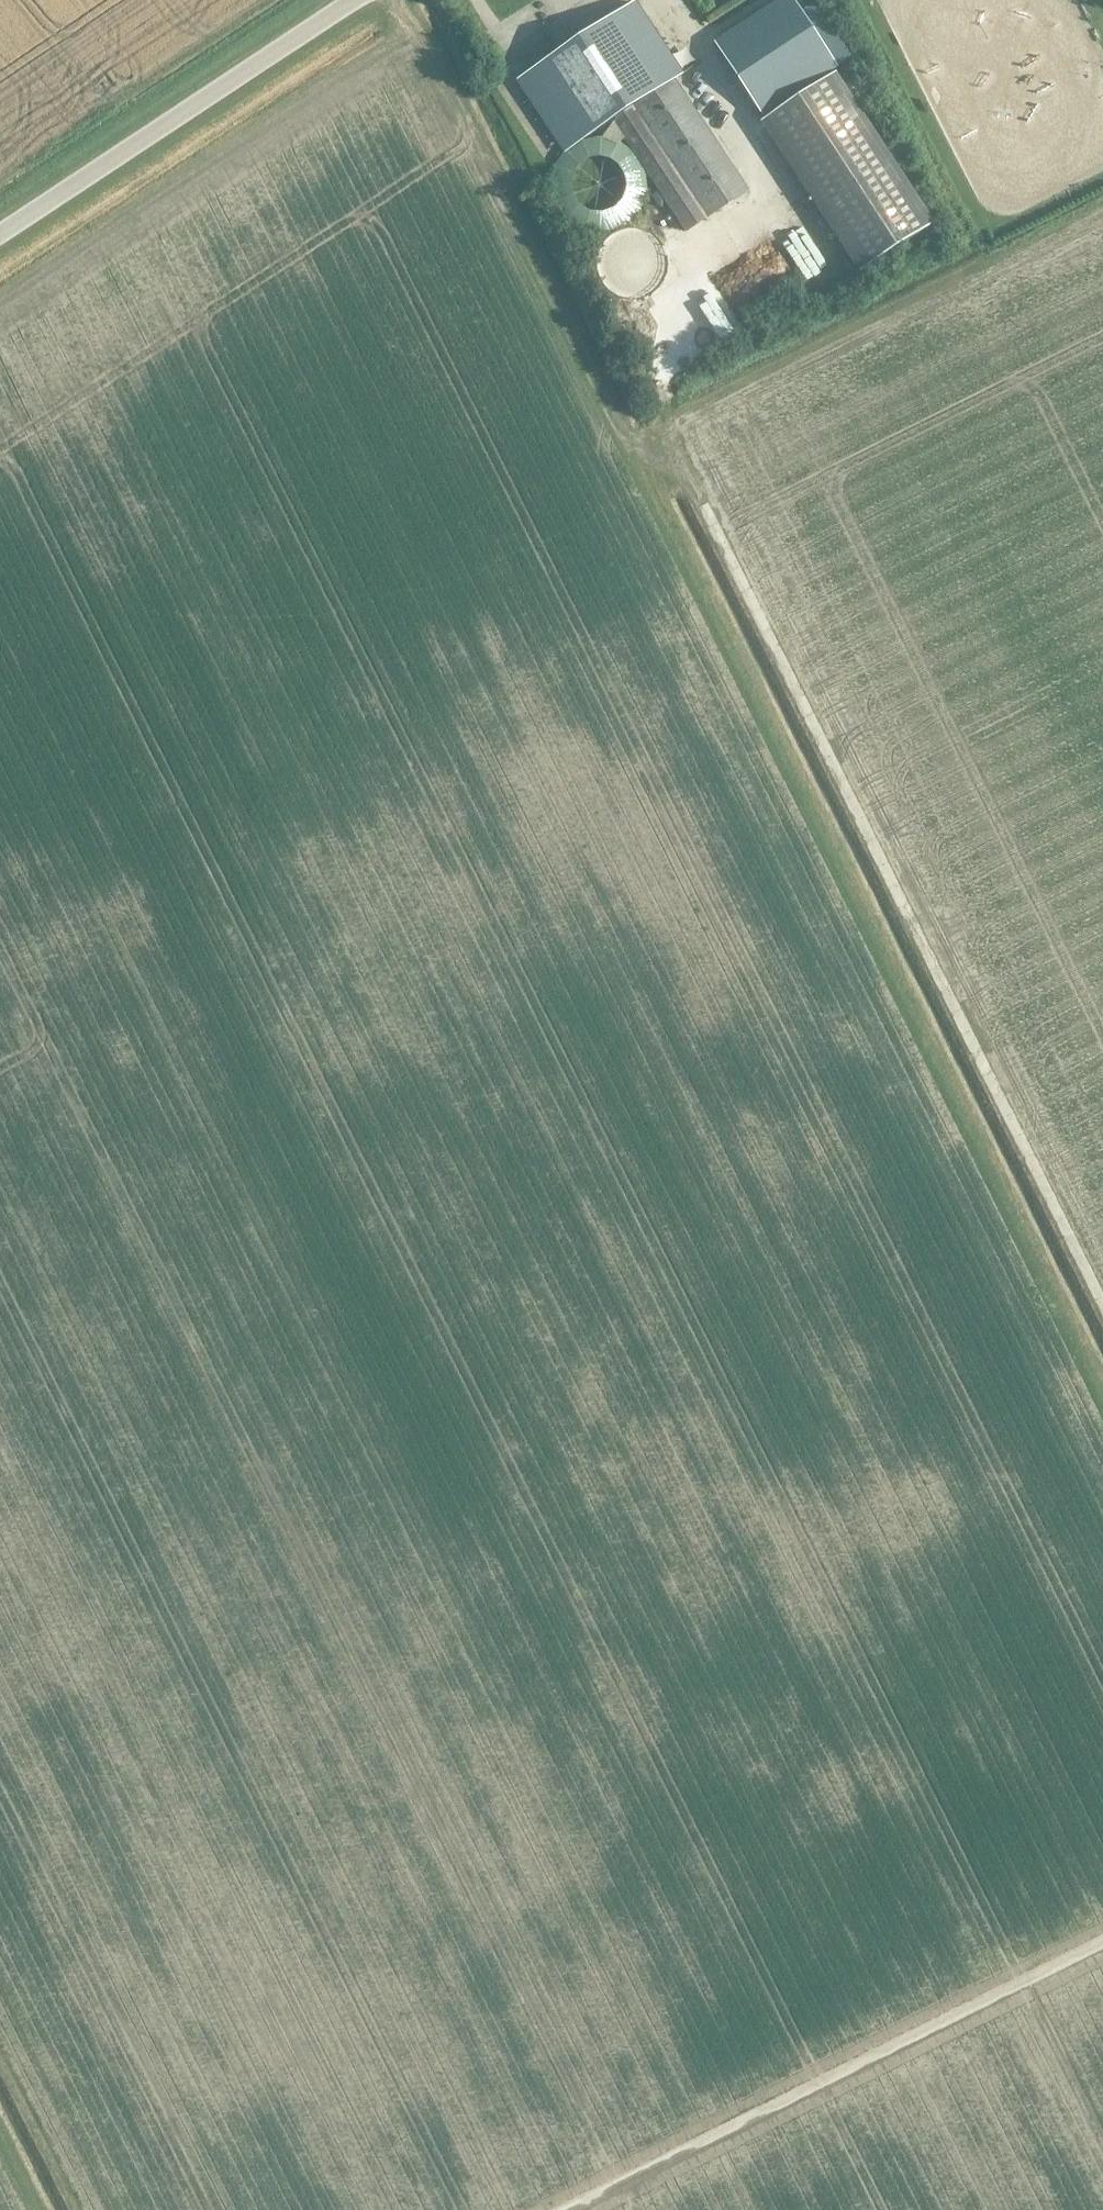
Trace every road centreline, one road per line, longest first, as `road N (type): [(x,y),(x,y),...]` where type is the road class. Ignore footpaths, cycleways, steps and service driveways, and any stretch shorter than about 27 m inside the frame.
road 1 (track): [(1102,1307),(686,471),(657,356)]
road 2 (unclassified): [(351,0),(0,233)]

